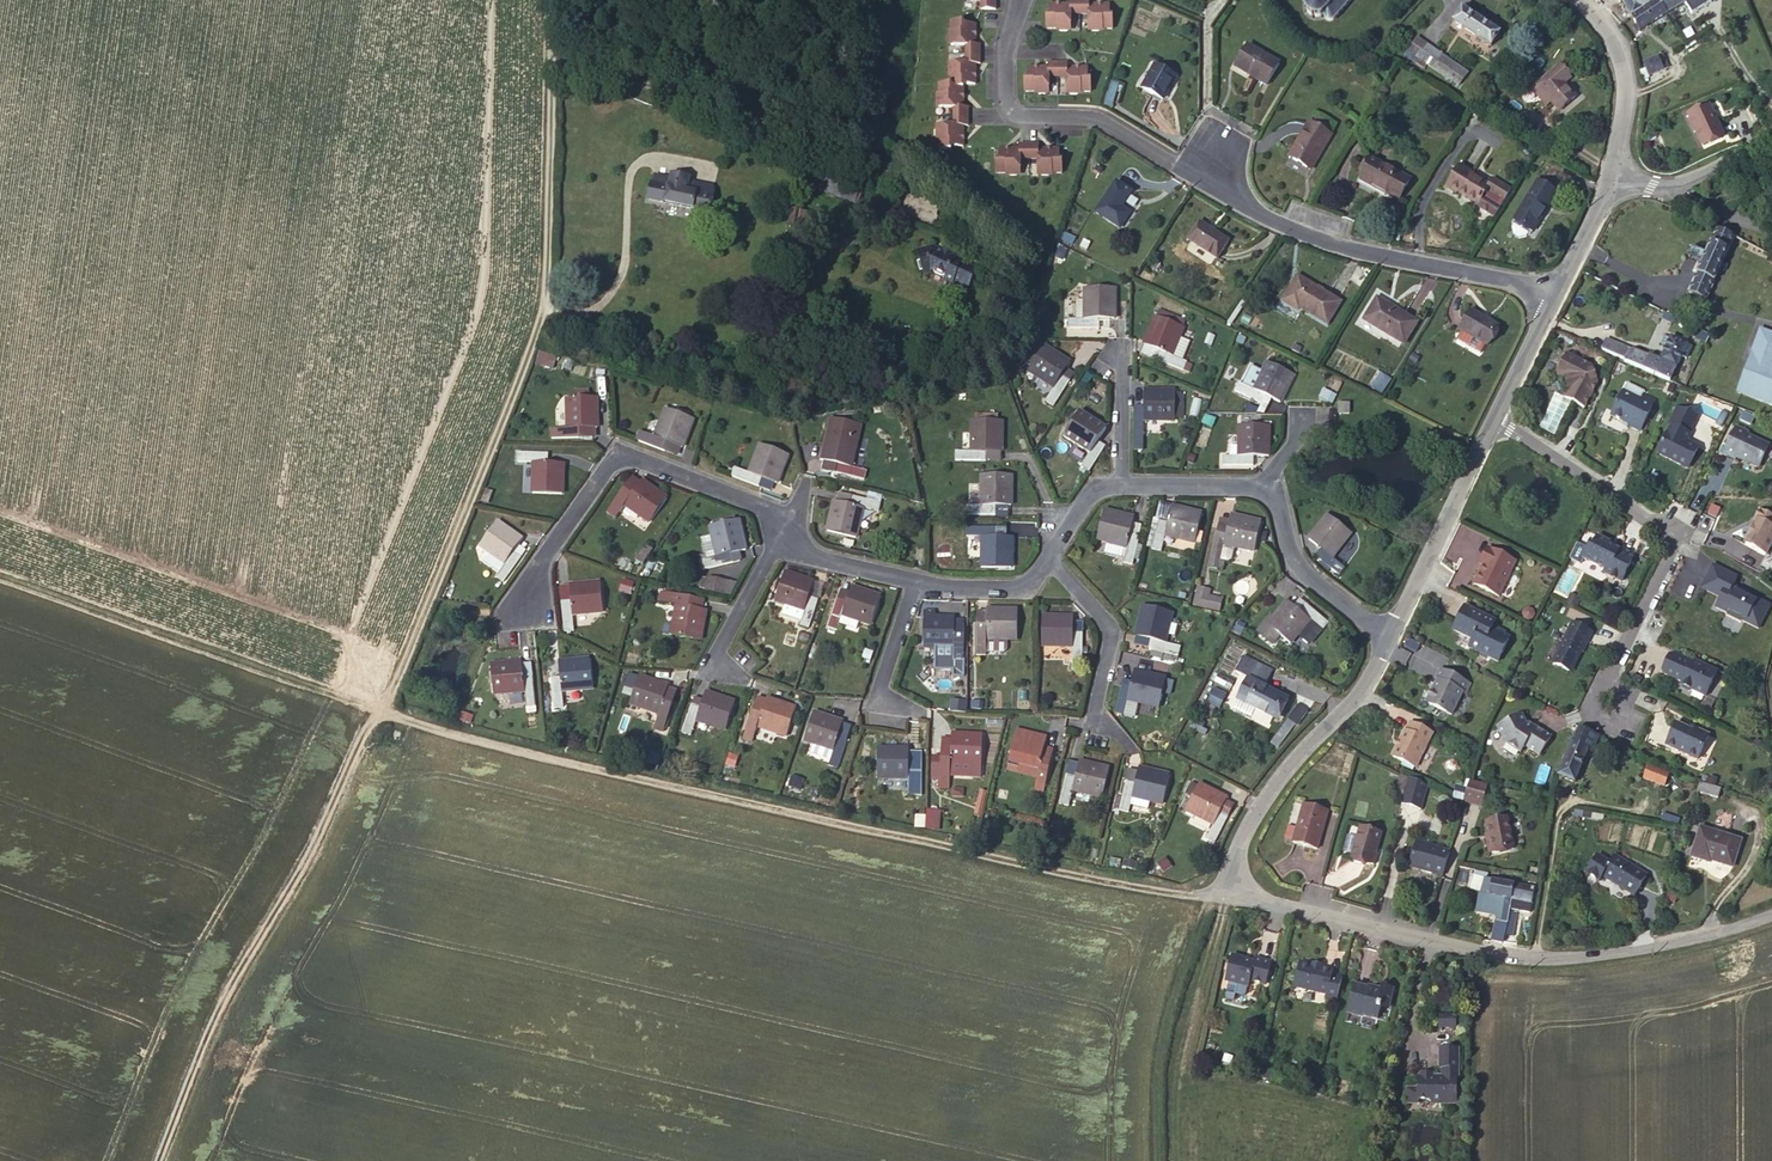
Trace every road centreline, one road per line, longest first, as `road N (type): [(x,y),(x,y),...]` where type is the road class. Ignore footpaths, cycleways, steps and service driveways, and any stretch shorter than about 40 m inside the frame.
road 1 (track): [(1217,890),(984,860),(757,798),(539,754),(380,707)]
road 2 (residential): [(1552,305),(1513,283),(1316,240),(1210,193),(1103,123),(1018,117),(1007,101),(1007,47),(1022,0)]
road 3 (residential): [(1217,890),(1482,954),(1565,958),(1692,940),(1771,912)]
road 4 (track): [(380,707),(301,873),(230,988),(160,1160)]
road 5 (track): [(380,707),(0,577)]
road 6 (residential): [(1604,704),(1669,552),(1664,521),(1497,423)]
road 7 (residential): [(784,531),(759,506),(635,460),(606,468),(510,605)]
road 8 (residential): [(1217,890),(1255,806),(1358,700),(1384,647)]
road 9 (residential): [(1384,647),(1497,423)]
road 10 (residential): [(1130,748),(1096,715),(1113,633),(1046,548)]
road 11 (residential): [(1276,486),(1311,572),(1384,647)]
road 12 (residential): [(1614,181),(1625,87),(1618,48),(1584,0)]
road 13 (unclassified): [(1614,181),(1668,187),(1771,146)]
road 14 (residential): [(784,531),(714,660),(718,673)]
road 15 (residential): [(1117,478),(1276,486)]
road 16 (residential): [(904,708),(877,698),(918,583)]
road 17 (residential): [(918,583),(1018,587),(1046,548)]
road 18 (residential): [(918,583),(816,557),(784,531)]
road 19 (residential): [(1552,305),(1614,181)]
road 20 (residential): [(1497,423),(1552,305)]
road 21 (residential): [(1117,478),(1120,348)]

